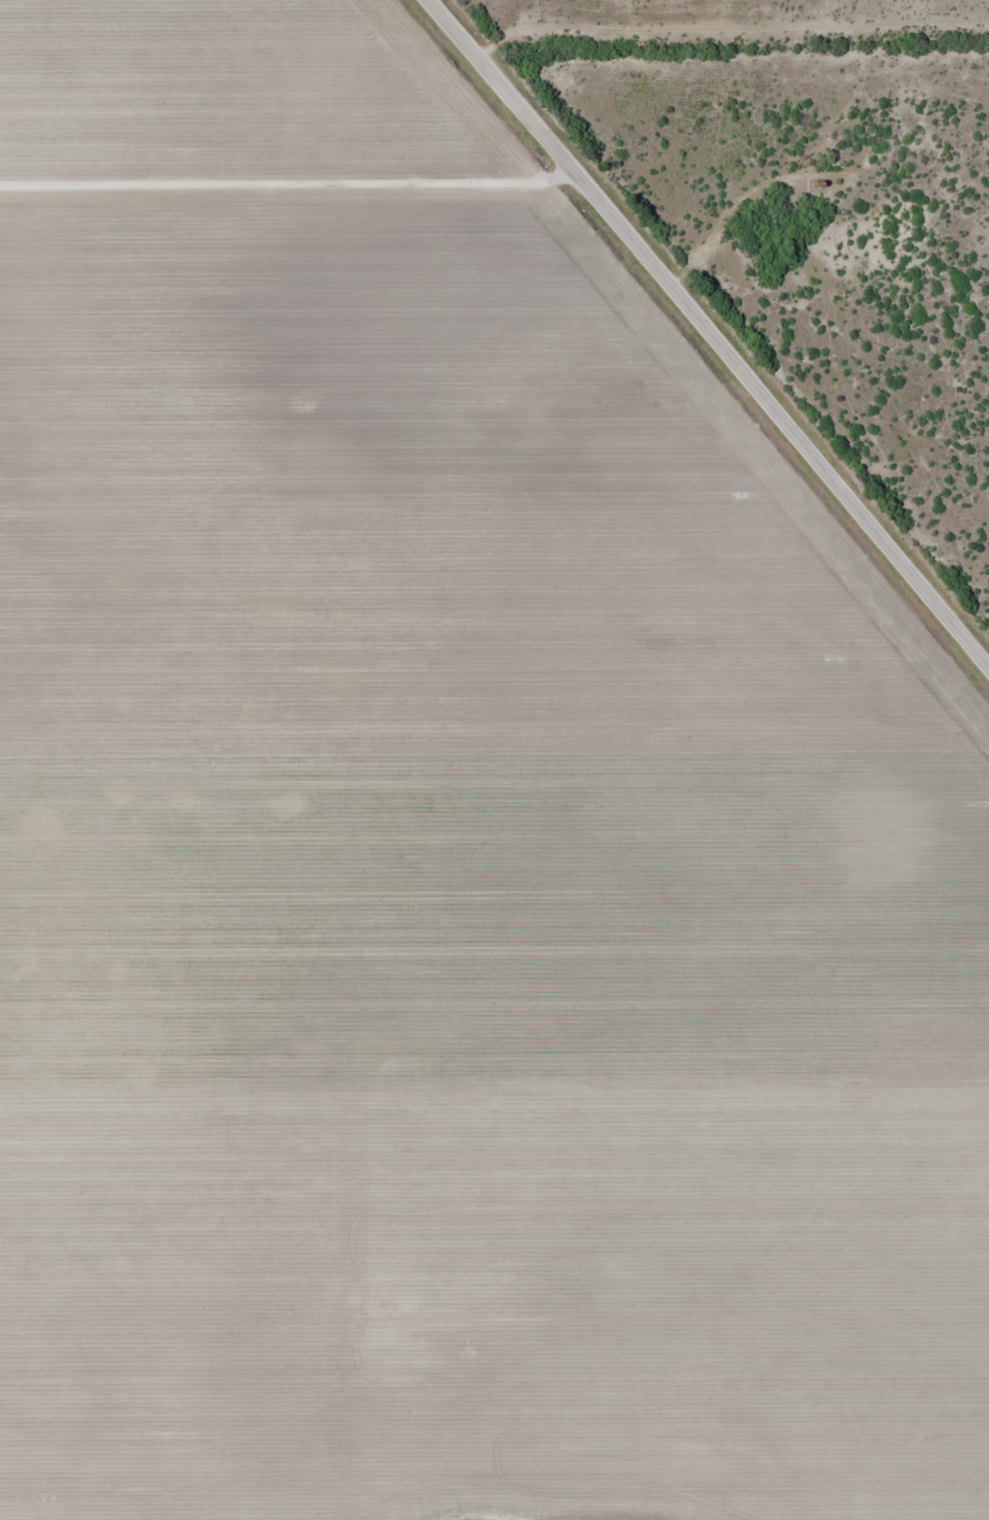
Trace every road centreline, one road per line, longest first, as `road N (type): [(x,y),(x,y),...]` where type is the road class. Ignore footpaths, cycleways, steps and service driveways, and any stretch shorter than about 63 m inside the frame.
road 1 (tertiary): [(427,0),(988,672)]
road 2 (track): [(0,185),(528,183),(573,172)]
road 3 (track): [(479,61),(505,35),(547,25),(616,31),(988,19)]

